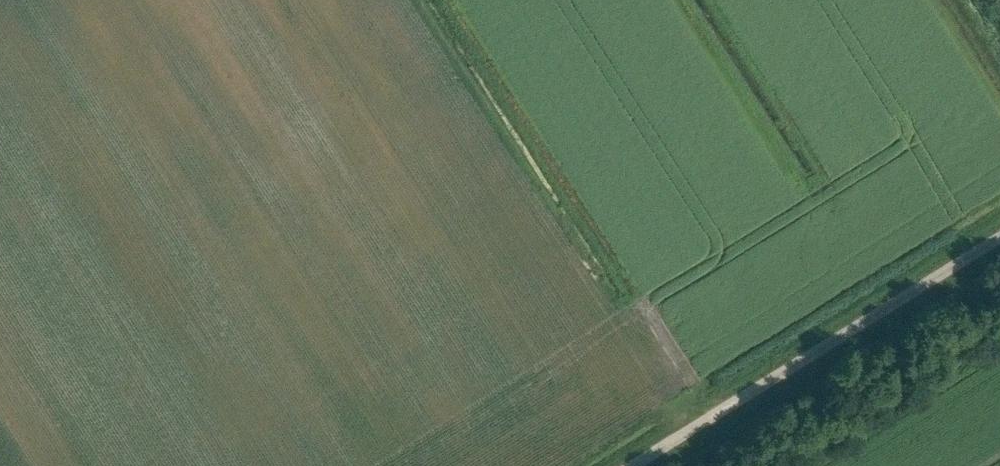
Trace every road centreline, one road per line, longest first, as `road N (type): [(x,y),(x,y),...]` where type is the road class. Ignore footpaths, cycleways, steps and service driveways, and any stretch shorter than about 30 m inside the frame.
road 1 (unclassified): [(631,465),(999,236)]

